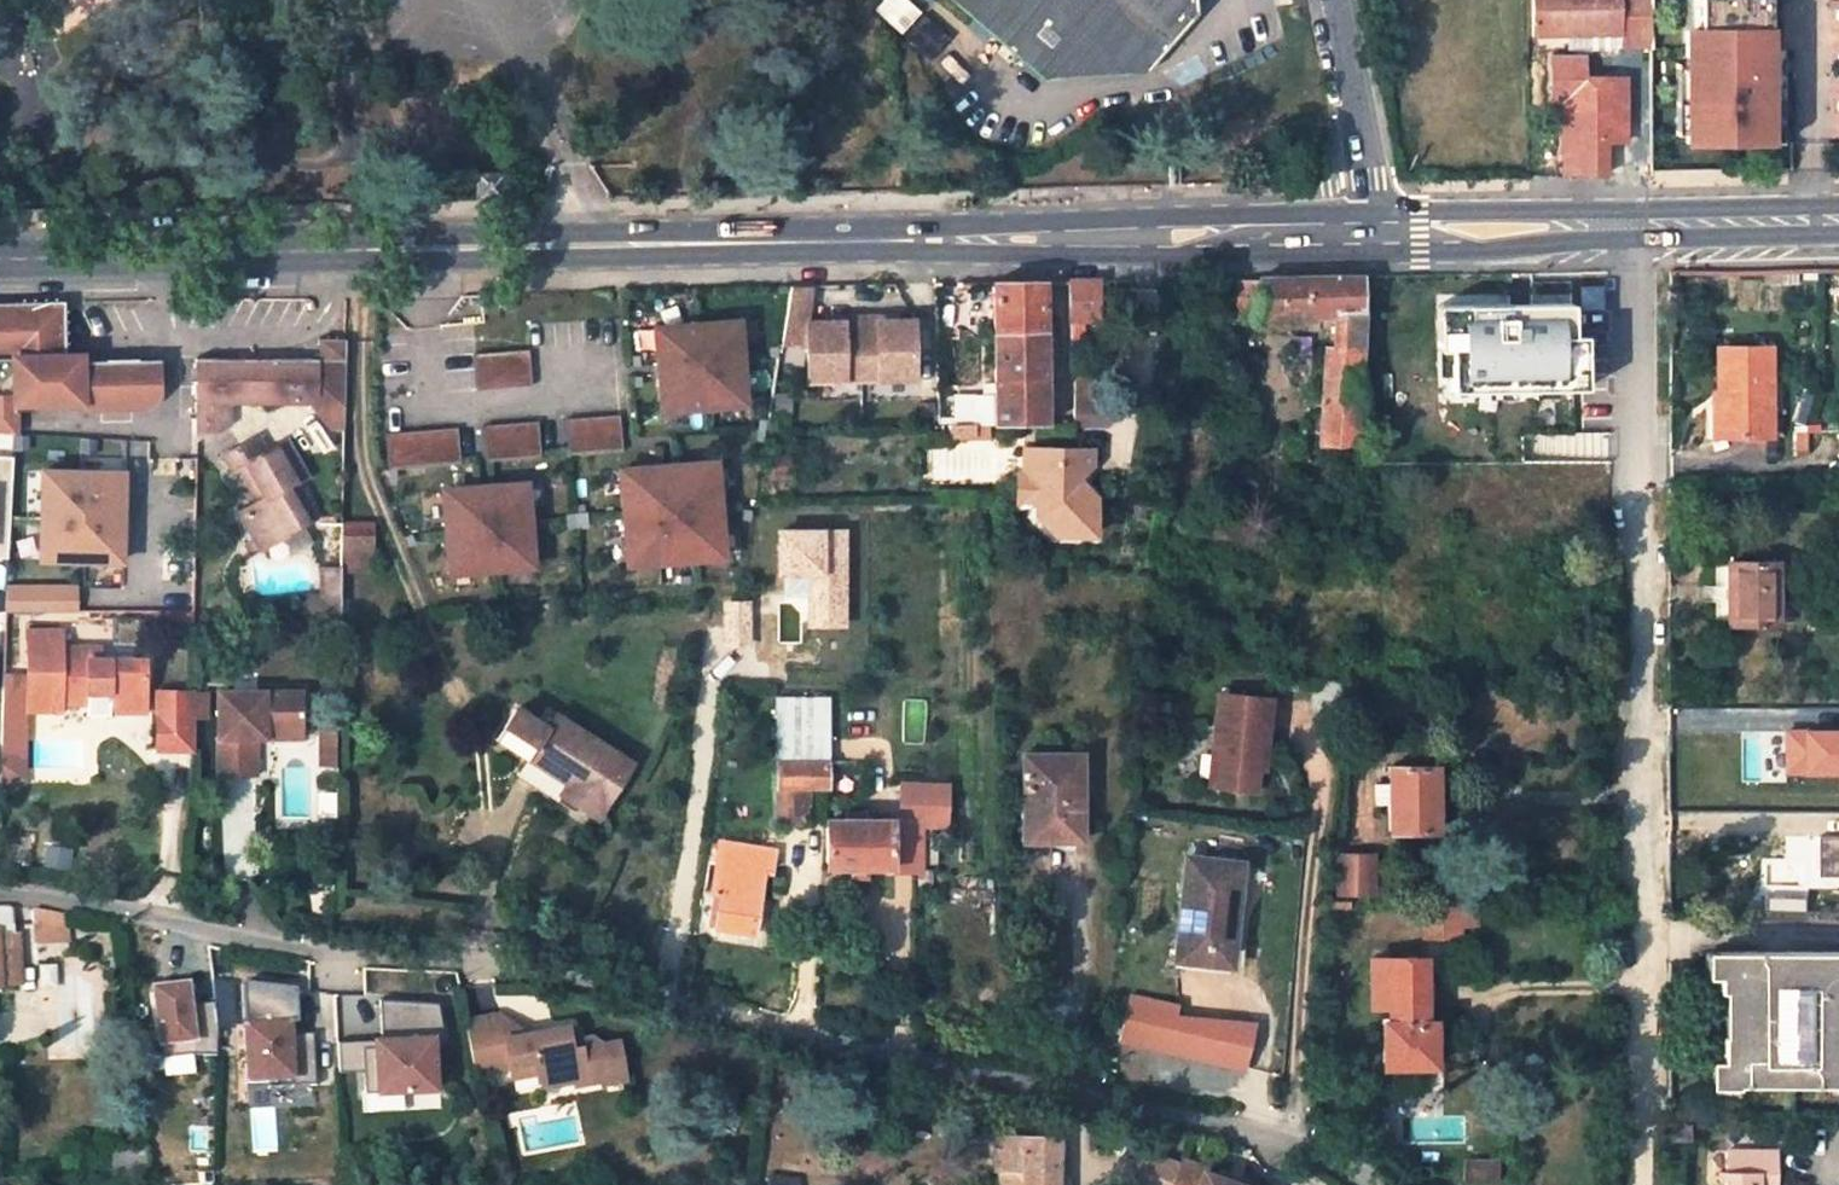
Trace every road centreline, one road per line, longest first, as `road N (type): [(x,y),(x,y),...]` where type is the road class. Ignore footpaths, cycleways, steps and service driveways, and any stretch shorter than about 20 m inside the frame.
road 1 (residential): [(1371,1184),(1326,1153),(821,1038),(640,988),(477,962),(313,954),(141,914),(0,894)]
road 2 (secondary): [(1370,231),(0,258)]
road 3 (residential): [(1627,229),(1635,1184)]
road 4 (track): [(357,250),(362,460),(474,711),(480,745),(490,875),(477,962)]
road 5 (secondary): [(1627,229),(1370,231)]
road 6 (residential): [(1370,231),(1325,0)]
road 7 (secondary): [(1838,221),(1627,229)]

